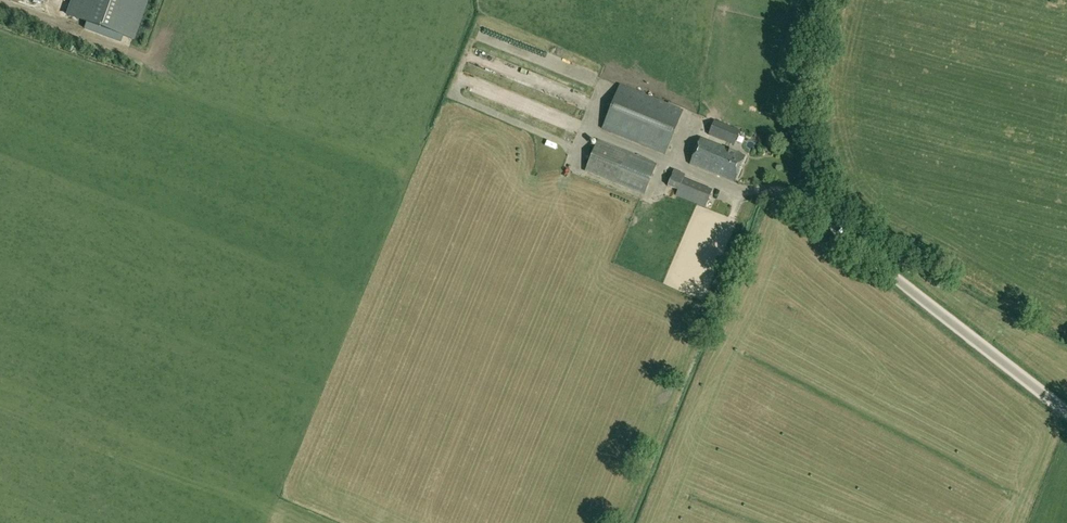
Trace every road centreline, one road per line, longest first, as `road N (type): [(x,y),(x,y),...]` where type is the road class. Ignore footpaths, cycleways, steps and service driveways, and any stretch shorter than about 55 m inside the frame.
road 1 (unclassified): [(1066,413),(867,256),(835,221),(816,181),(803,122),(822,0)]

